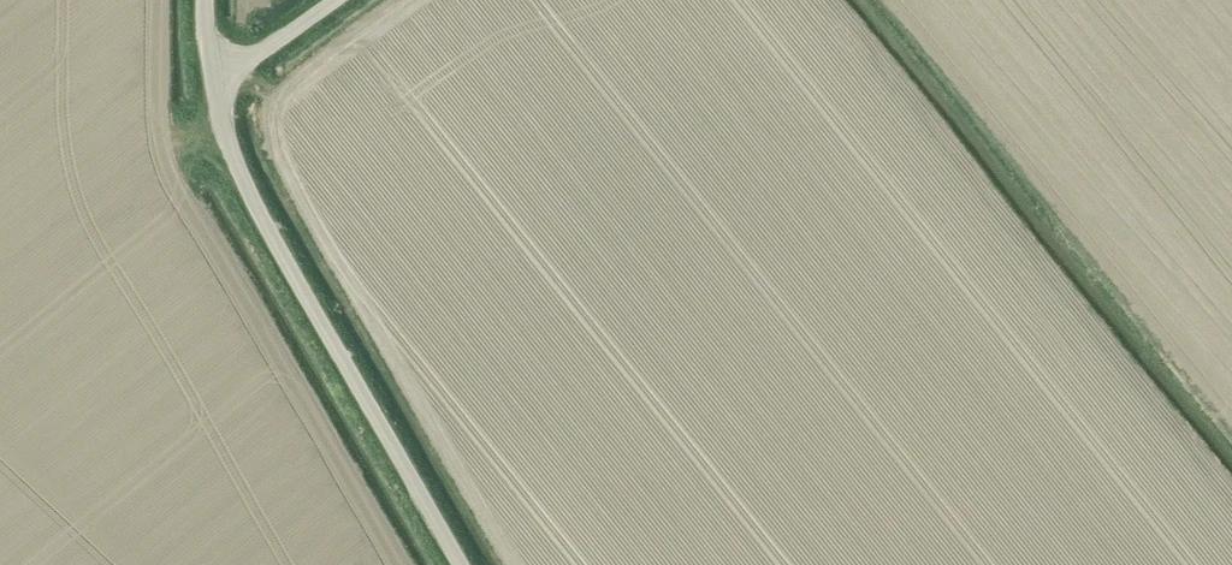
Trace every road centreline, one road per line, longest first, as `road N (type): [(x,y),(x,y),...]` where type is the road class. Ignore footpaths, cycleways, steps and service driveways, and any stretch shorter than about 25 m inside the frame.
road 1 (unclassified): [(460,564),(256,207),(213,88)]
road 2 (unclassified): [(213,88),(335,0)]

